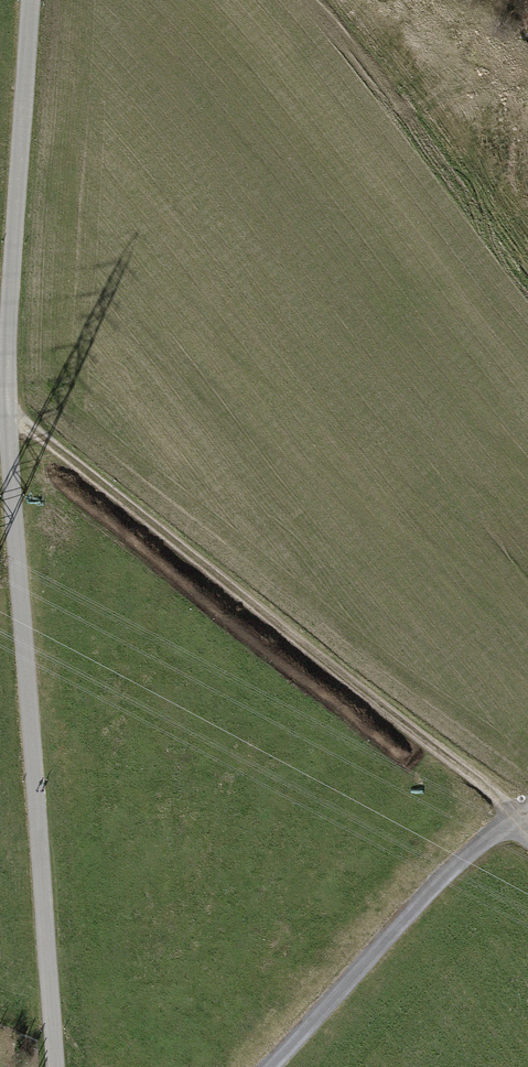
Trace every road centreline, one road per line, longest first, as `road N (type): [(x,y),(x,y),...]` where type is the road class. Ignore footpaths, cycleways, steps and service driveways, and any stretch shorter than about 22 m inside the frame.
road 1 (unclassified): [(53,1066),(8,417),(7,310),(30,0)]
road 2 (track): [(8,417),(484,786),(527,831)]
road 3 (track): [(271,1066),(461,858),(527,811)]

